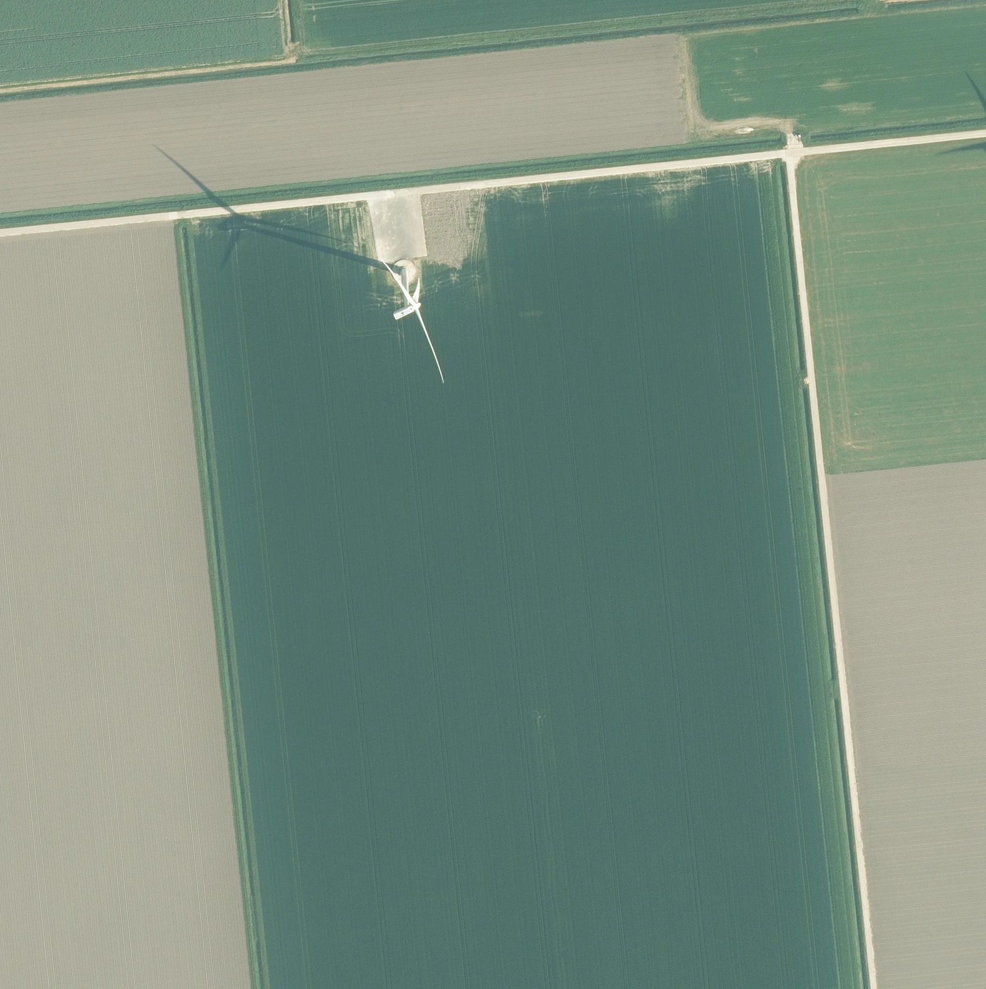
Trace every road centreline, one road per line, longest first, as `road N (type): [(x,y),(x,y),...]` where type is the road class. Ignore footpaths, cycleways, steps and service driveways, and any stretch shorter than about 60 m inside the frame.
road 1 (track): [(873,988),(788,153)]

